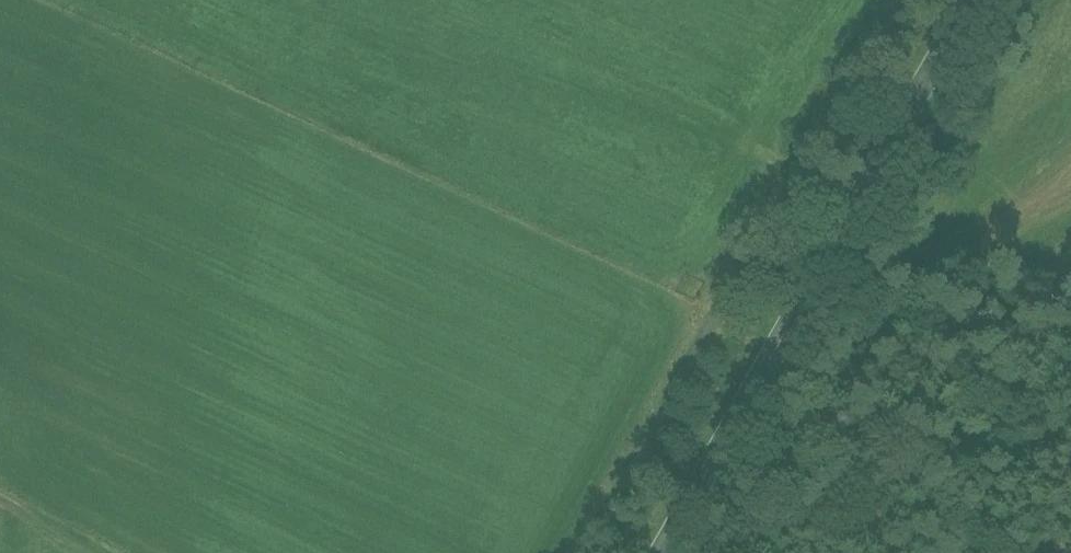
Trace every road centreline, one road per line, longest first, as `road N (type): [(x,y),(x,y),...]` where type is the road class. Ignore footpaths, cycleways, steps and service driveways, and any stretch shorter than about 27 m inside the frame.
road 1 (tertiary): [(661,552),(971,0)]

